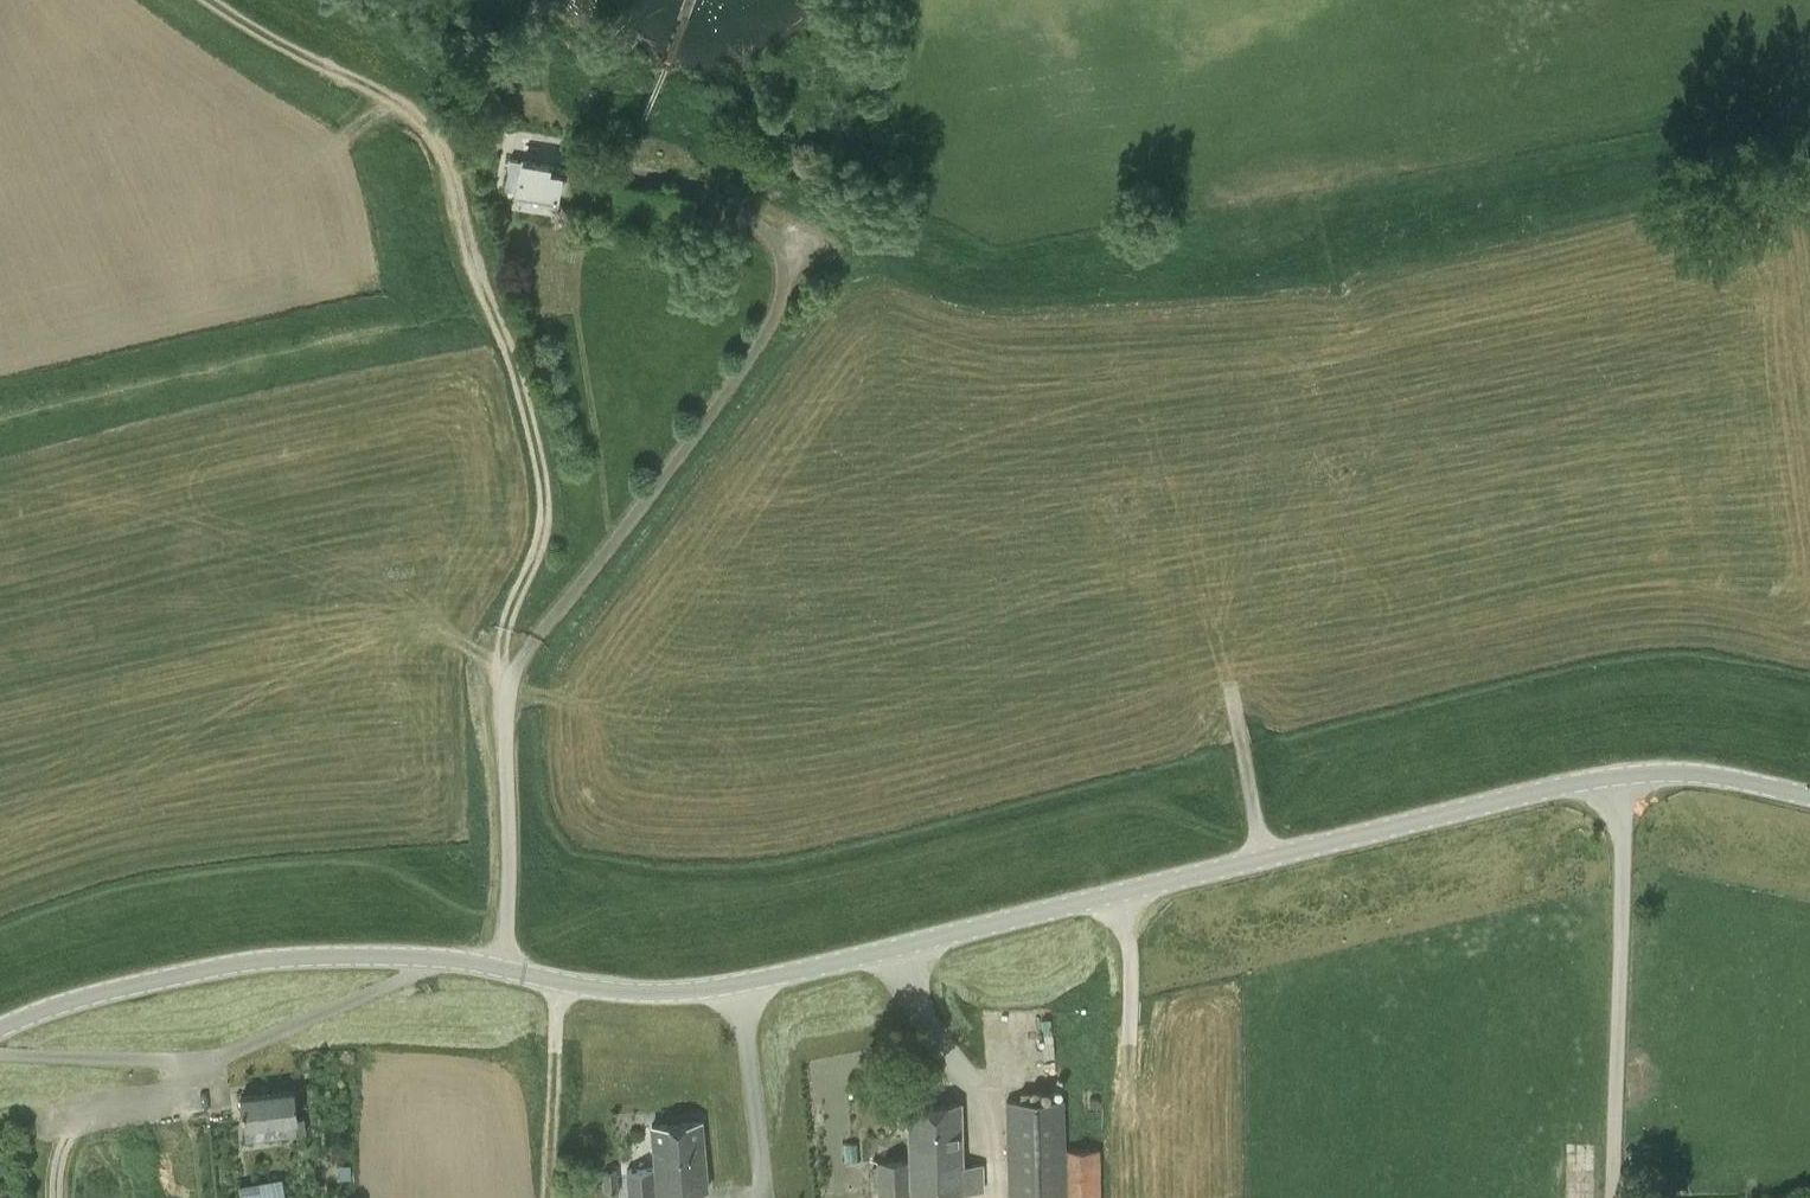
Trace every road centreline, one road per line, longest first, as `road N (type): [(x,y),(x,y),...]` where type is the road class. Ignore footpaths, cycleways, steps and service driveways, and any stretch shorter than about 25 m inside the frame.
road 1 (unclassified): [(0,1031),(160,980),(327,954),(438,958),(640,993),(715,987),(1554,782),(1677,768),(1809,792)]

